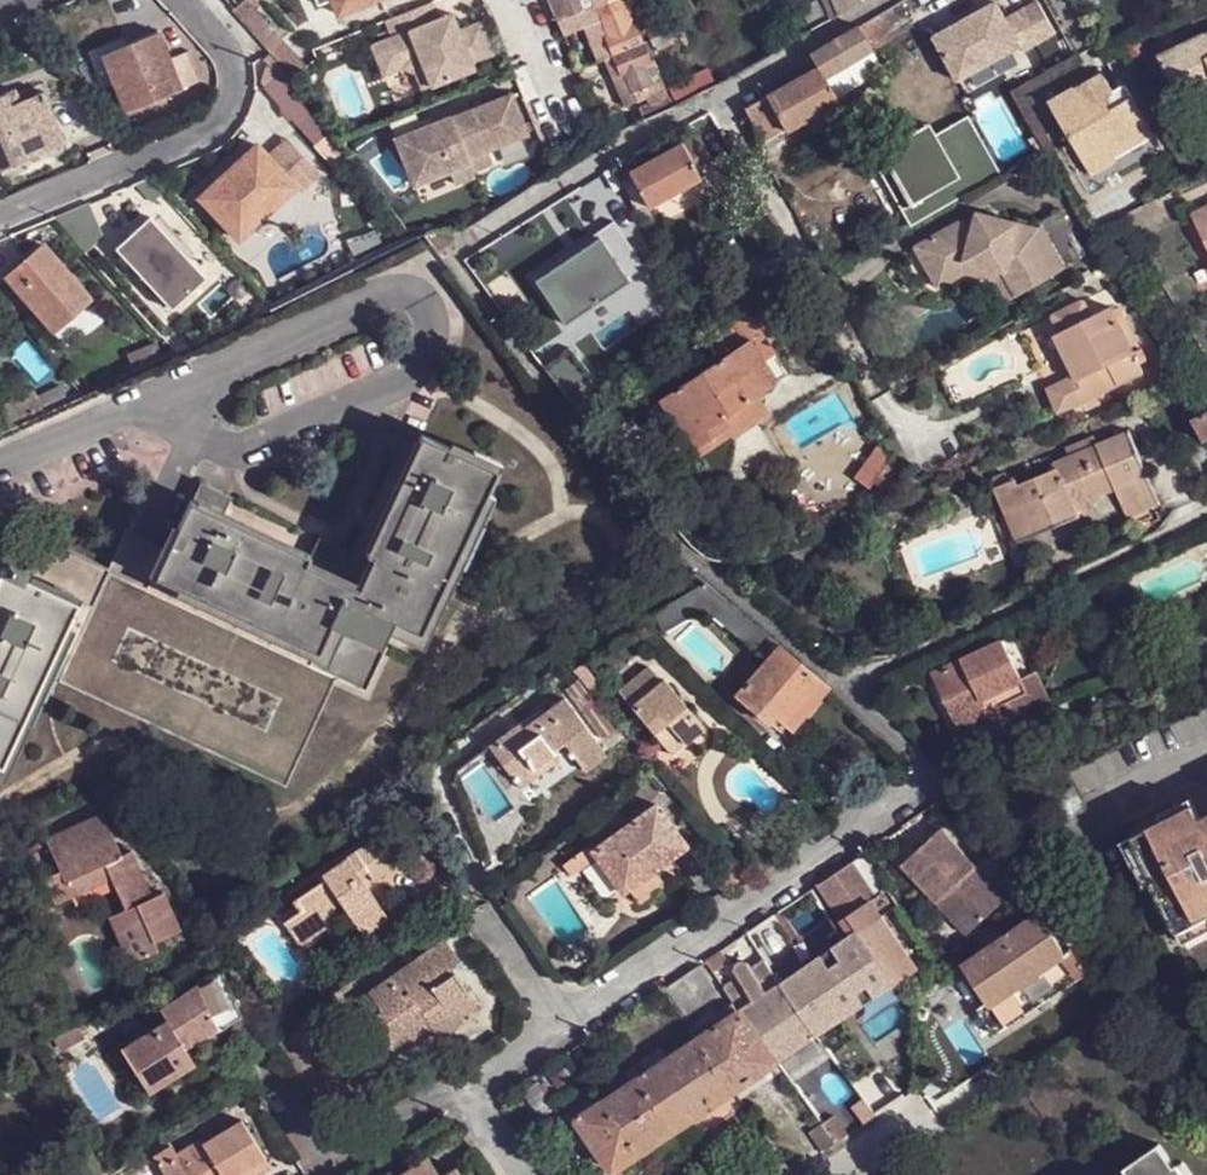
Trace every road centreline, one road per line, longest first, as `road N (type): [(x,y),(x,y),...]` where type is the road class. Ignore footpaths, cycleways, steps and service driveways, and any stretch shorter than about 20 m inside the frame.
road 1 (residential): [(919,796),(464,1085)]
road 2 (residential): [(879,0),(467,236)]
road 3 (residential): [(568,126),(518,0)]

